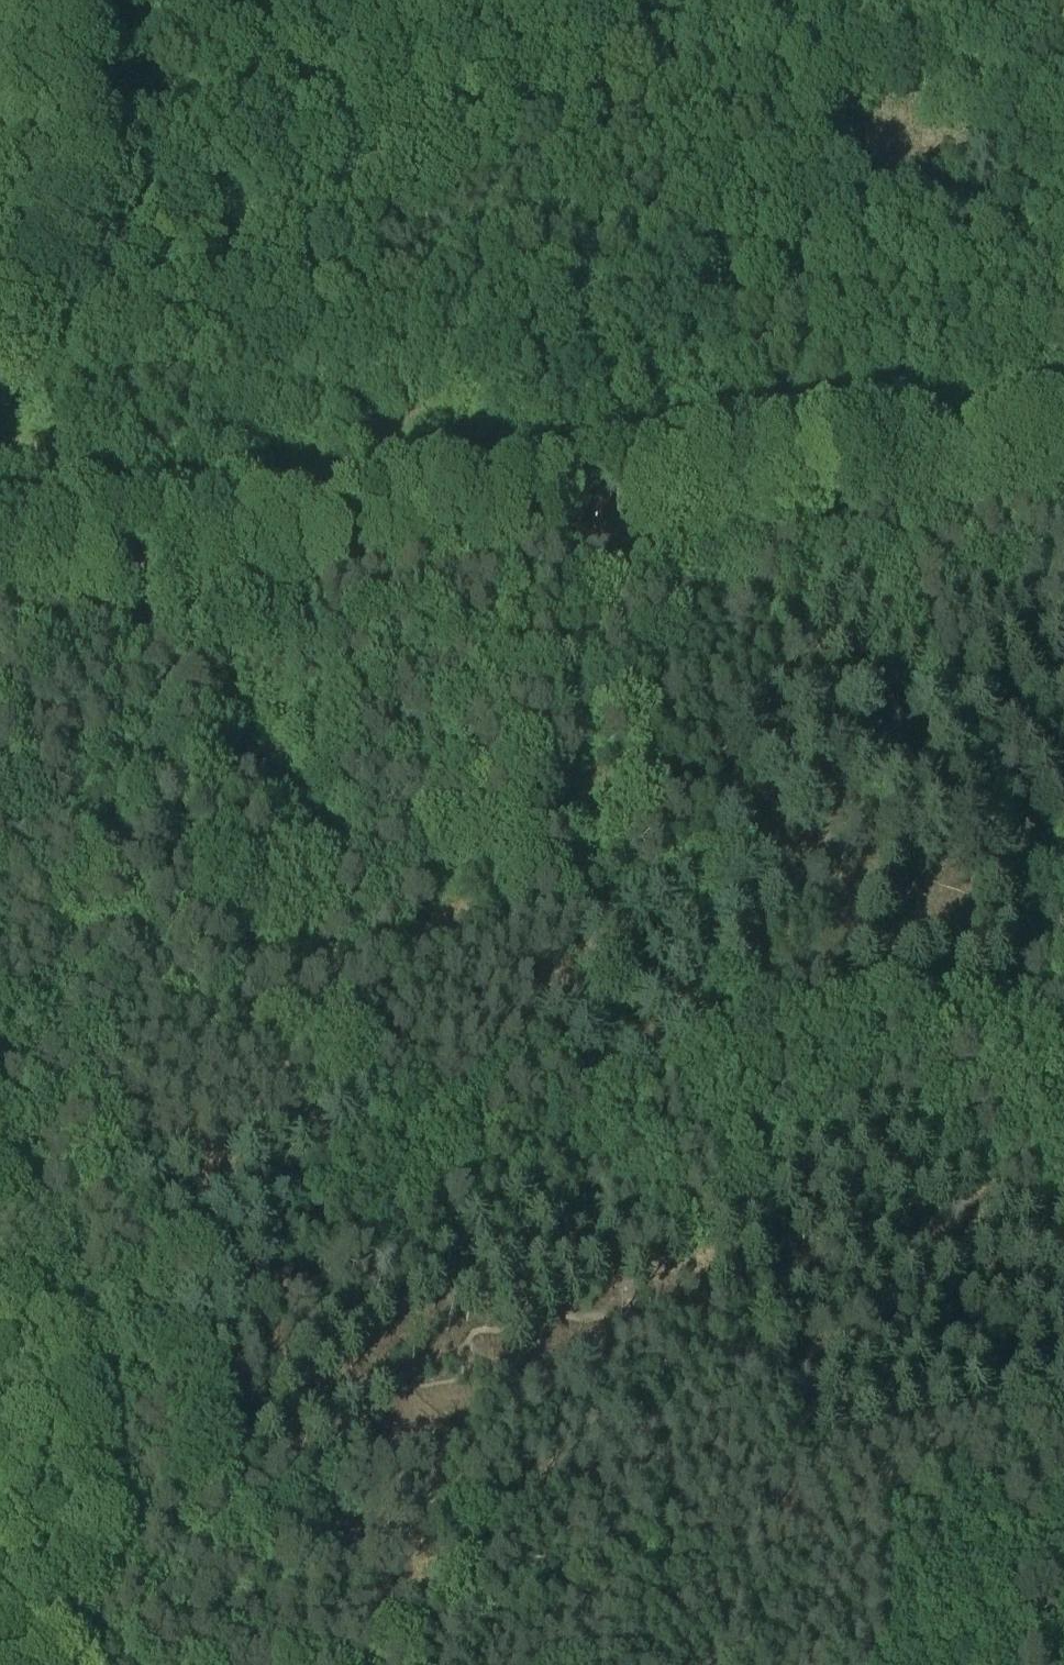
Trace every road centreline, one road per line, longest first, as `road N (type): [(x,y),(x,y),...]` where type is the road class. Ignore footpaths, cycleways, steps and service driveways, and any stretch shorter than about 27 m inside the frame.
road 1 (track): [(721,0),(614,130),(0,482)]
road 2 (track): [(0,302),(47,207),(60,157),(52,79),(11,0)]

